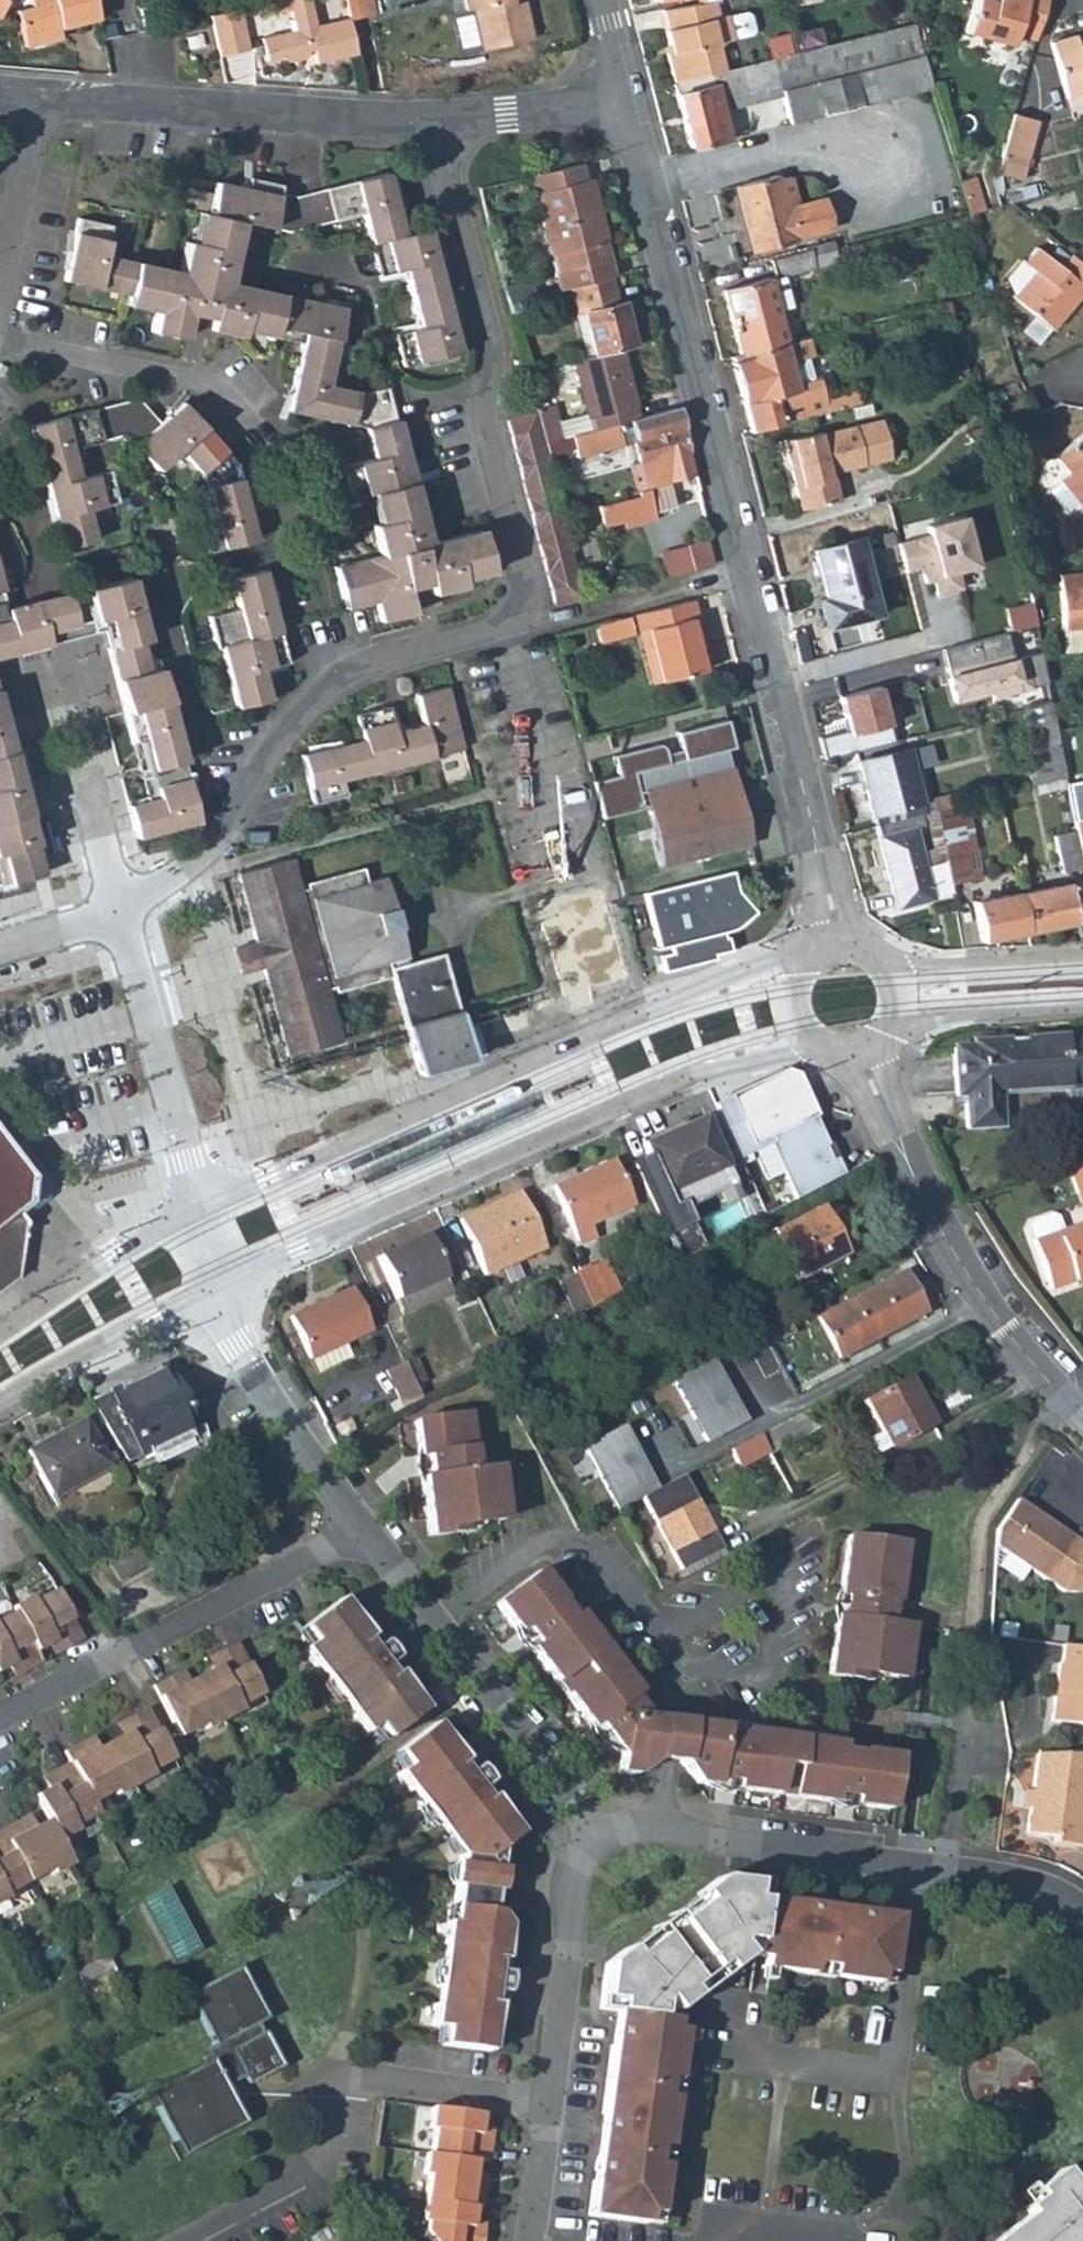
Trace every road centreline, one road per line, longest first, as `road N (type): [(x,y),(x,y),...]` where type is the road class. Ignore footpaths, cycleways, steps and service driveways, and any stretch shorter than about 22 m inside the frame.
road 1 (residential): [(802,962),(598,1032),(253,1183),(236,1204)]
road 2 (residential): [(260,1261),(702,1071),(809,1039)]
road 3 (residential): [(443,120),(445,173),(487,349),(479,414),(523,578),(525,604),(516,620)]
road 4 (residential): [(516,620),(342,673),(291,722),(219,836),(124,914)]
road 5 (tertiary): [(621,98),(740,571)]
road 6 (residential): [(202,2240),(311,2184),(340,2075),(549,2102)]
road 7 (tertiary): [(857,1049),(971,1280),(1082,1417)]
road 8 (residential): [(34,101),(443,120)]
road 9 (residential): [(361,1530),(483,1677),(597,1836)]
road 10 (tertiary): [(740,571),(837,943)]
road 11 (residential): [(597,1836),(662,1824),(718,1842),(946,1870)]
road 12 (residential): [(268,455),(208,386),(0,345)]
road 13 (residential): [(124,914),(191,1197)]
road 14 (residential): [(111,1661),(361,1530)]
road 15 (residential): [(597,1836),(574,1882),(549,2102)]
road 16 (residential): [(220,1302),(263,1390),(361,1530)]
road 17 (residential): [(0,1412),(185,1300)]
road 18 (residential): [(19,795),(90,780),(124,914)]
road 19 (residential): [(1082,954),(886,964)]
road 20 (residential): [(34,101),(0,289)]
road 21 (residential): [(892,1020),(1082,1009)]
road 22 (unclassified): [(0,1509),(111,1661)]
road 23 (residential): [(443,120),(621,98)]
road 24 (residential): [(152,1239),(0,1325)]
road 25 (residential): [(961,1713),(946,1870)]
road 26 (unclassified): [(600,609),(740,571)]
road 27 (residential): [(842,2240),(716,2225),(714,2240)]
road 28 (residential): [(946,1870),(1082,1909)]
road 29 (residential): [(549,2102),(530,2240)]
road 30 (residential): [(0,946),(124,914)]
road 31 (residential): [(0,1719),(111,1661)]

